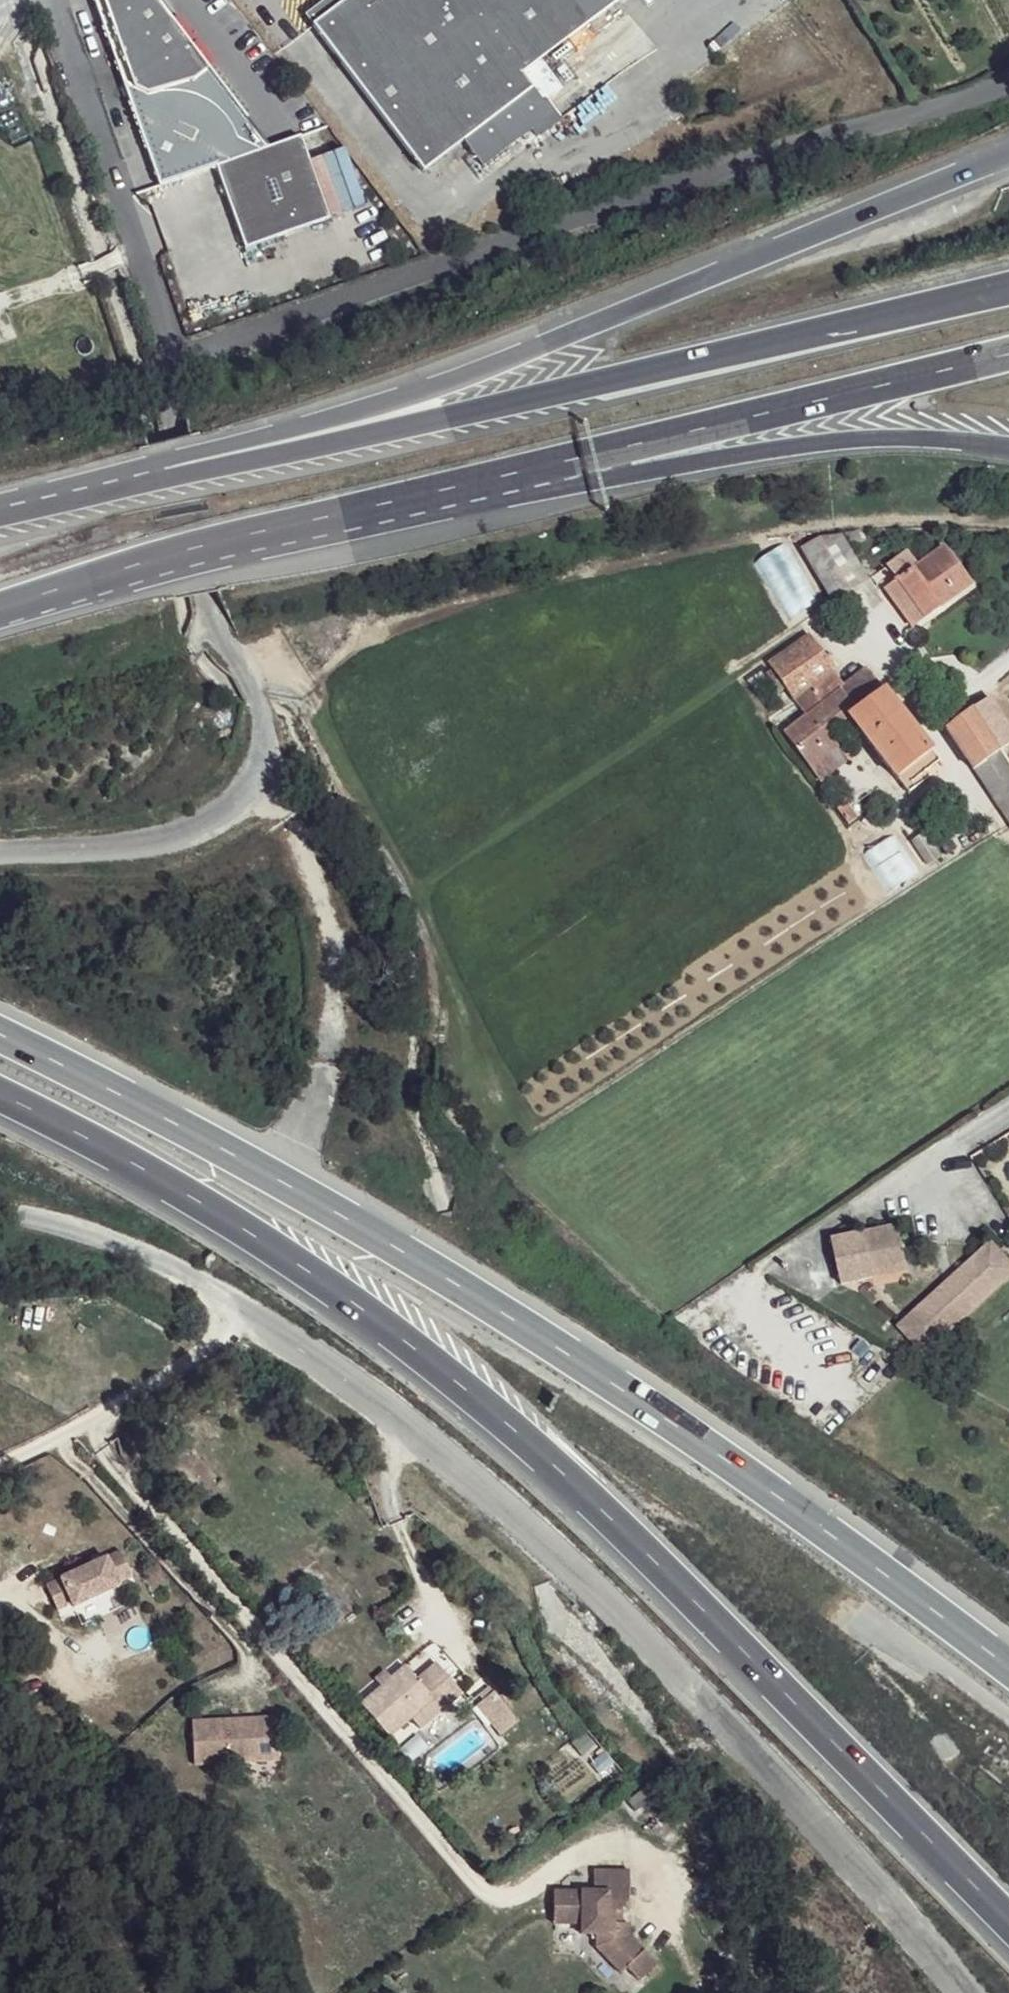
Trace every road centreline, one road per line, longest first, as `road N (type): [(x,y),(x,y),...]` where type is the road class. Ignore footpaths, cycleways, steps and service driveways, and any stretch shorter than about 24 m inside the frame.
road 1 (motorway): [(0,1103),(273,1248),(488,1401),(683,1584),(1008,1917)]
road 2 (motorway): [(1008,1665),(704,1438),(508,1312),(279,1177),(0,1036)]
road 3 (unclassified): [(55,0),(138,252),(206,623),(252,681),(266,742),(264,787),(190,834),(0,853)]
road 4 (motorway): [(1008,156),(391,402),(0,509)]
road 5 (motorway): [(1008,287),(0,516)]
road 6 (unclassified): [(250,1308),(573,1557),(970,1992)]
road 7 (motorway): [(341,515),(1008,351)]
road 8 (motorway): [(341,515),(783,450),(920,439),(1008,447)]
road 9 (motorway): [(0,610),(341,515)]
road 10 (unclassified): [(0,1466),(198,1354),(250,1308)]
road 11 (unclassified): [(0,1210),(100,1236),(186,1271),(250,1308)]

